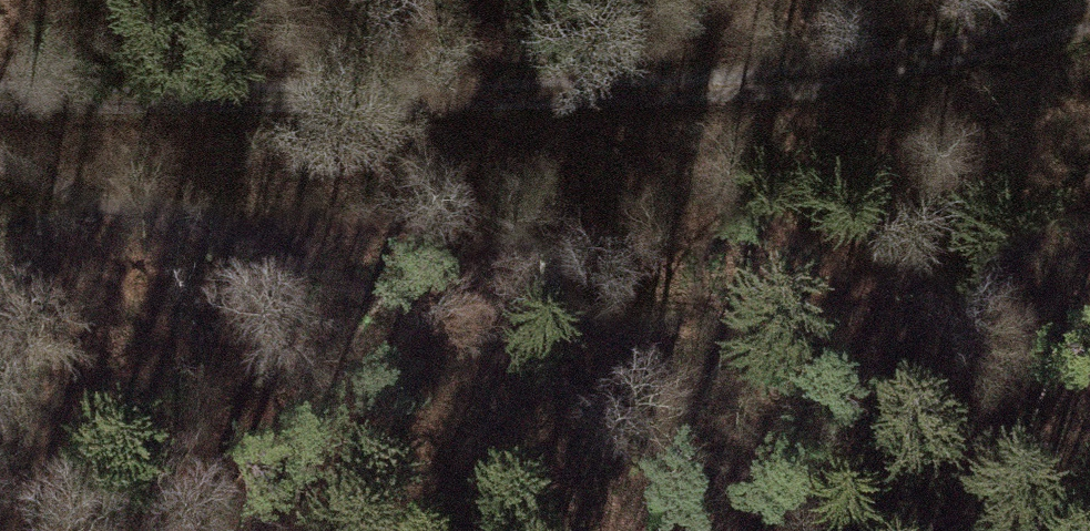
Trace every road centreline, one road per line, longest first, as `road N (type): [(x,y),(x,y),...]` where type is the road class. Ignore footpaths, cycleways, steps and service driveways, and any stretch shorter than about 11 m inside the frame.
road 1 (track): [(1089,34),(936,63),(0,98)]
road 2 (track): [(875,530),(405,304),(0,159)]

